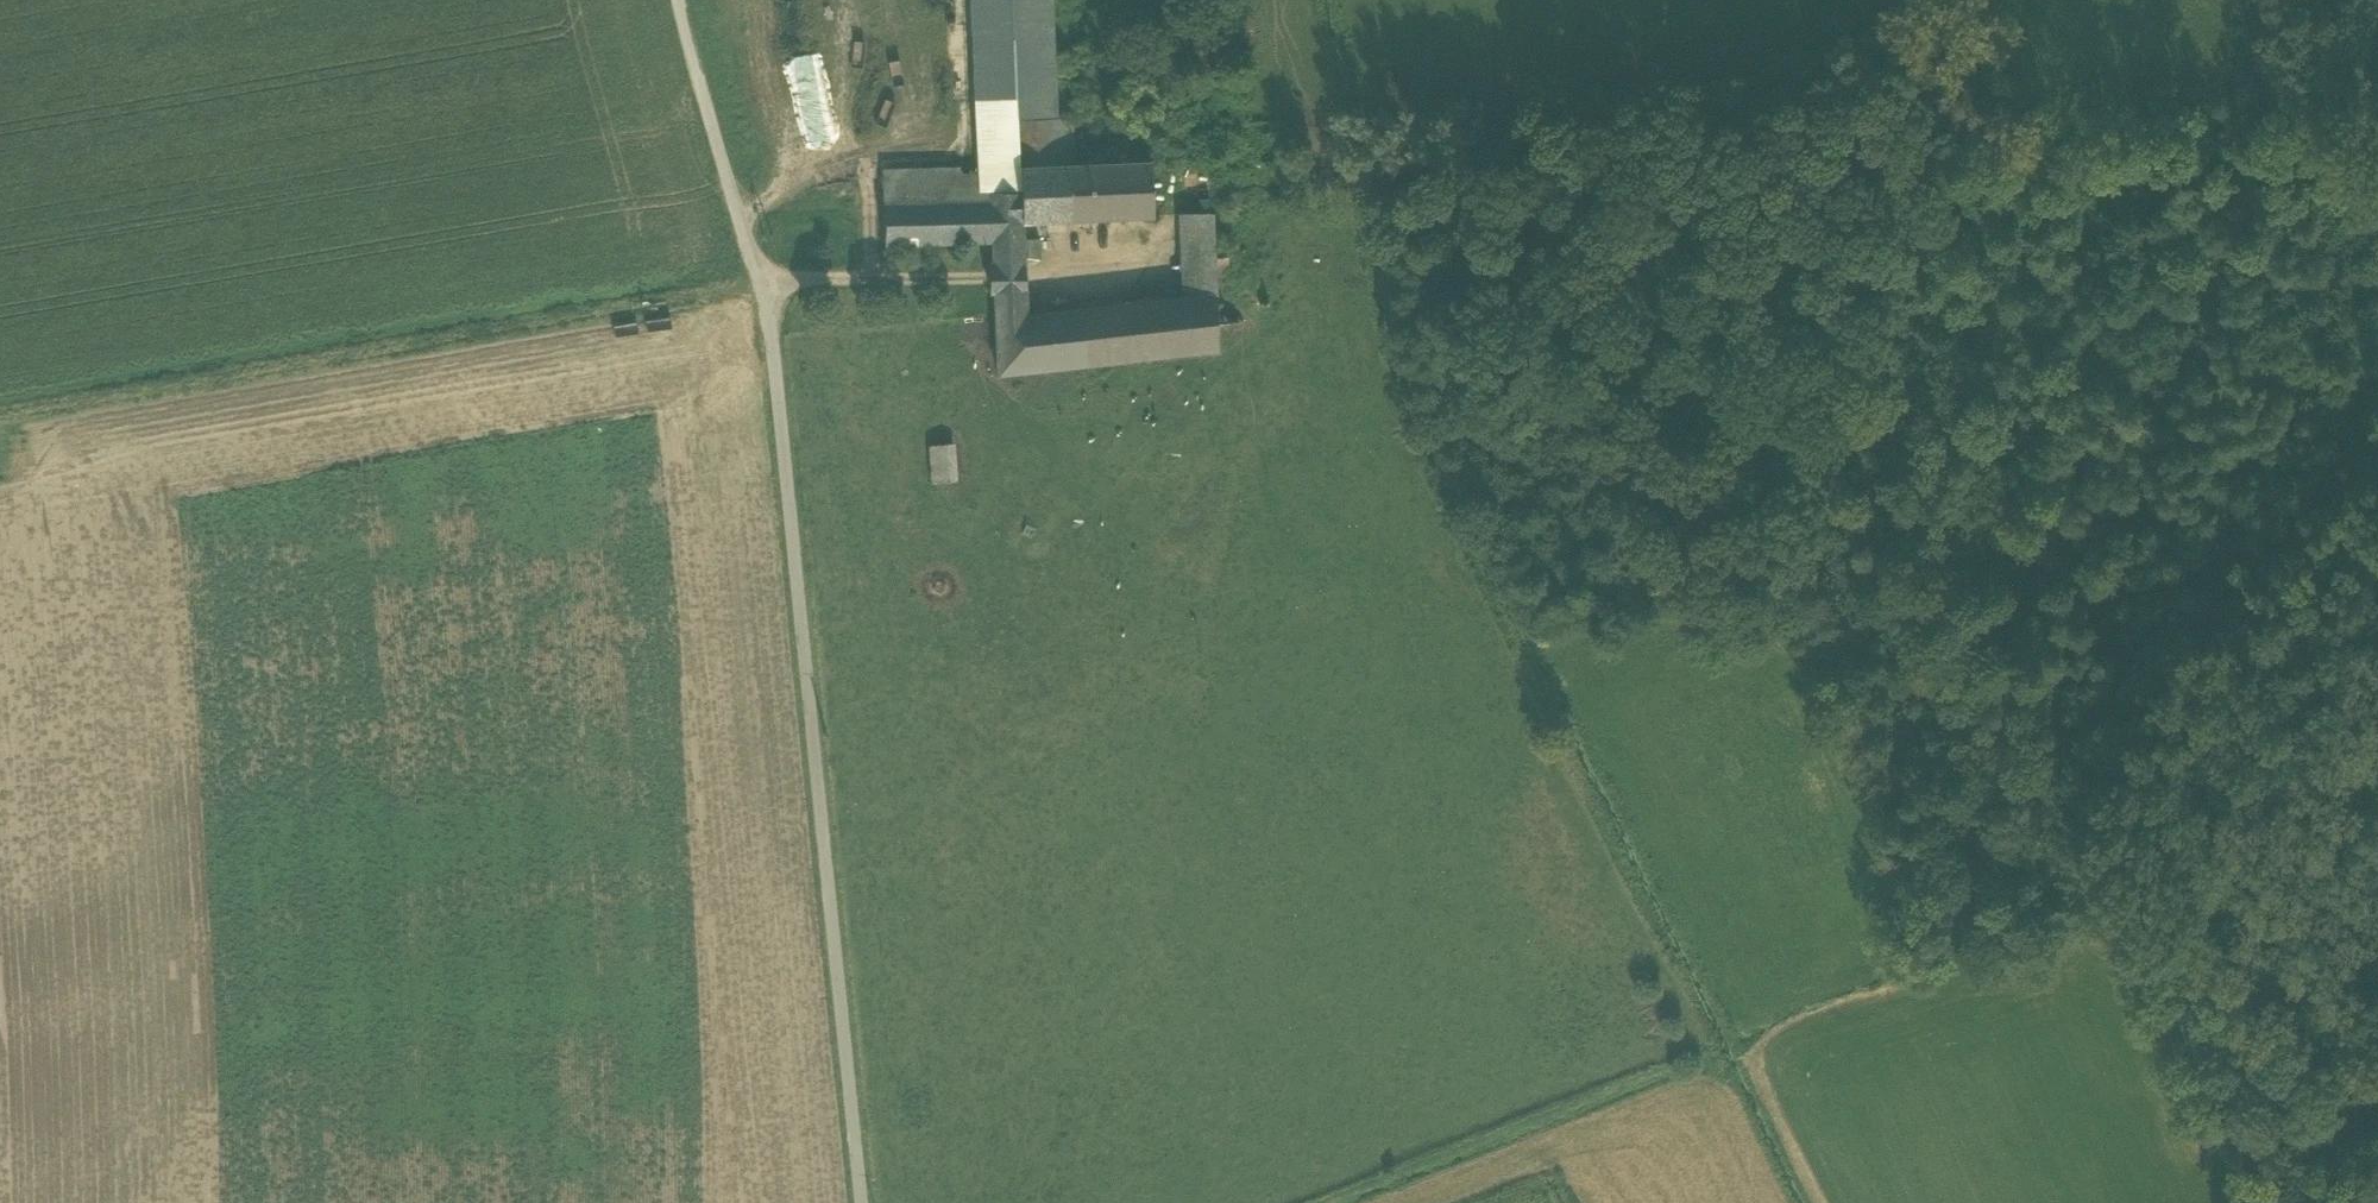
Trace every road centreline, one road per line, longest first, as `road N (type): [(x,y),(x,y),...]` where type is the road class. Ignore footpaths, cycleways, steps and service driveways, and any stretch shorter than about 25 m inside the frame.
road 1 (unclassified): [(865,1202),(765,291),(671,0)]
road 2 (track): [(2377,165),(1972,195),(1748,309),(1739,327),(1715,523)]
road 3 (track): [(0,410),(765,291)]

